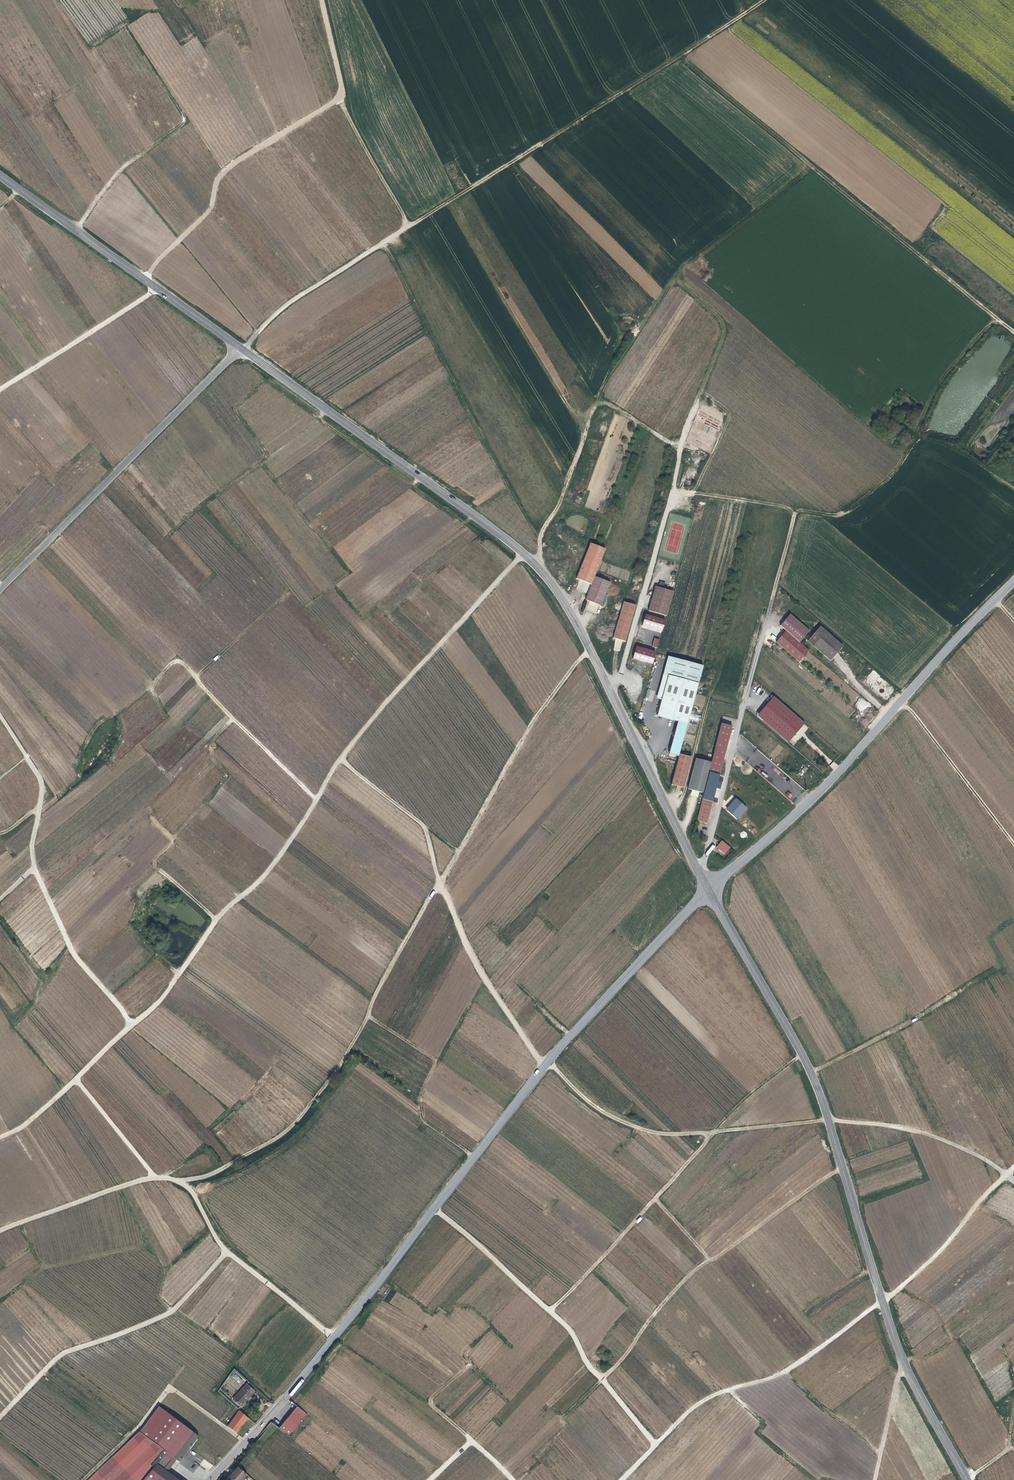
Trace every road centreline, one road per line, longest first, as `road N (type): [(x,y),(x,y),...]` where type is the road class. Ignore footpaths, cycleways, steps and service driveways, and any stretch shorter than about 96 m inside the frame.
road 1 (track): [(0,1232),(131,1182),(211,1172),(300,1120),(371,1015),(523,741),(592,652)]
road 2 (track): [(0,1136),(26,1124),(163,1000),(194,950),(263,880),(347,751),(524,553)]
road 3 (tertiary): [(215,1479),(549,1062),(710,890)]
road 4 (secondary): [(710,890),(568,606),(542,569),(241,348)]
road 5 (track): [(999,318),(956,363),(918,434),(877,488),(850,510),(798,509),(701,872)]
road 6 (secondary): [(968,1479),(899,1353),(801,1049),(710,890)]
road 7 (track): [(762,0),(282,309),(241,348)]
road 8 (track): [(609,686),(623,671),(681,448),(611,406),(594,411),(537,565)]
road 9 (track): [(1013,331),(679,56)]
road 10 (tertiary): [(710,890),(817,794),(1013,583)]
road 11 (track): [(340,760),(425,828),(438,885),(476,965),(545,1067)]
road 12 (track): [(681,448),(725,327),(687,285),(687,265),(815,168)]
road 13 (tertiary): [(0,590),(241,348)]
road 14 (track): [(714,1132),(655,1199),(712,1260),(656,1310),(604,1378)]
road 15 (track): [(657,1444),(588,1368),(570,1329),(434,1207)]
road 16 (track): [(621,1479),(697,1404),(777,1378),(883,1303)]
road 17 (track): [(1007,1175),(954,1144),(874,1124),(714,1132)]
road 18 (secondary): [(241,348),(0,175)]
road 19 (track): [(0,1416),(60,1354),(175,1311),(227,1252)]
road 20 (track): [(146,279),(206,216),(222,172),(344,88)]
road 21 (track): [(810,1072),(1002,965),(988,939),(1013,920)]
road 22 (track): [(180,1181),(227,1252),(334,1340)]
road 23 (track): [(0,711),(40,779),(34,863),(0,900)]
road 24 (track): [(131,1027),(73,954),(34,863)]
road 25 (track): [(714,1132),(629,1125),(597,1109),(549,1062)]
road 26 (track): [(1013,1168),(883,1303)]
road 27 (track): [(0,388),(158,288)]
road 28 (track): [(903,699),(1013,843)]
road 29 (track): [(712,1260),(844,1170)]
road 30 (track): [(655,1199),(549,1310)]
road 31 (track): [(798,509),(672,495)]

